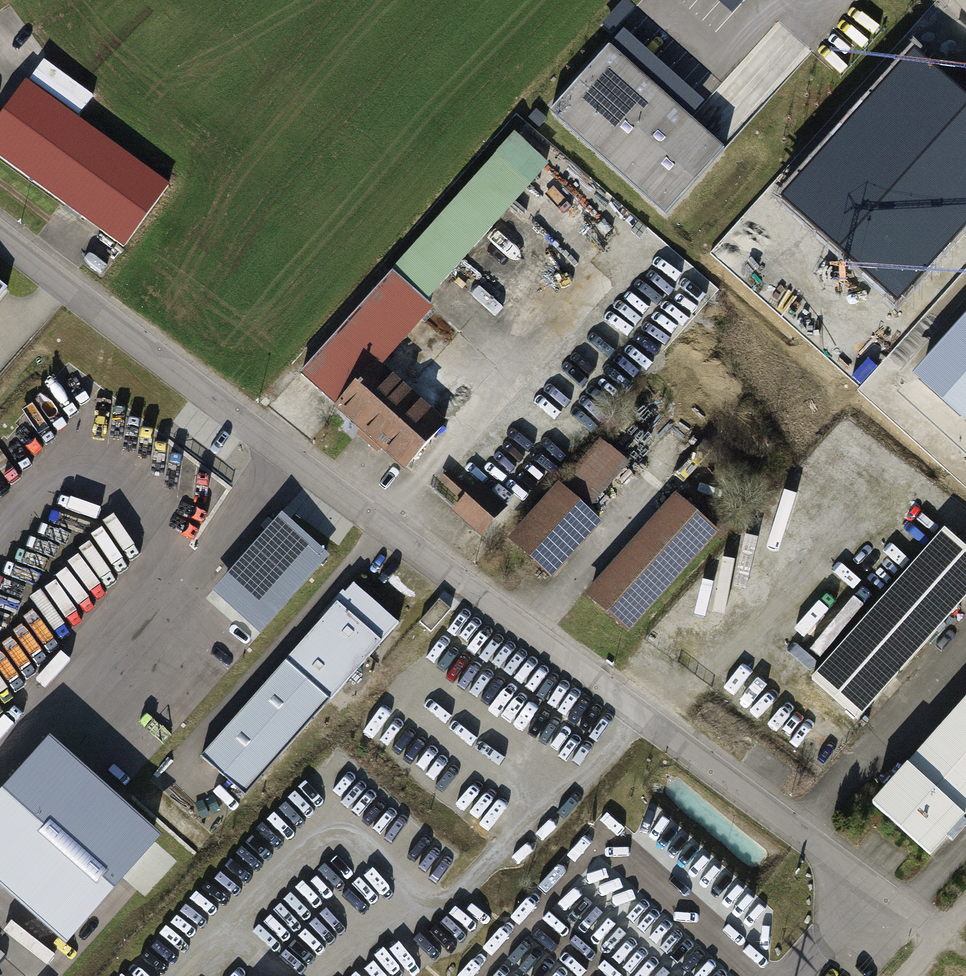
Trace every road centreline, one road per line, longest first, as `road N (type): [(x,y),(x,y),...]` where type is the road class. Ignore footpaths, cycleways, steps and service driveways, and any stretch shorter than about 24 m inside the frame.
road 1 (residential): [(0,234),(247,429),(743,792),(874,919)]

